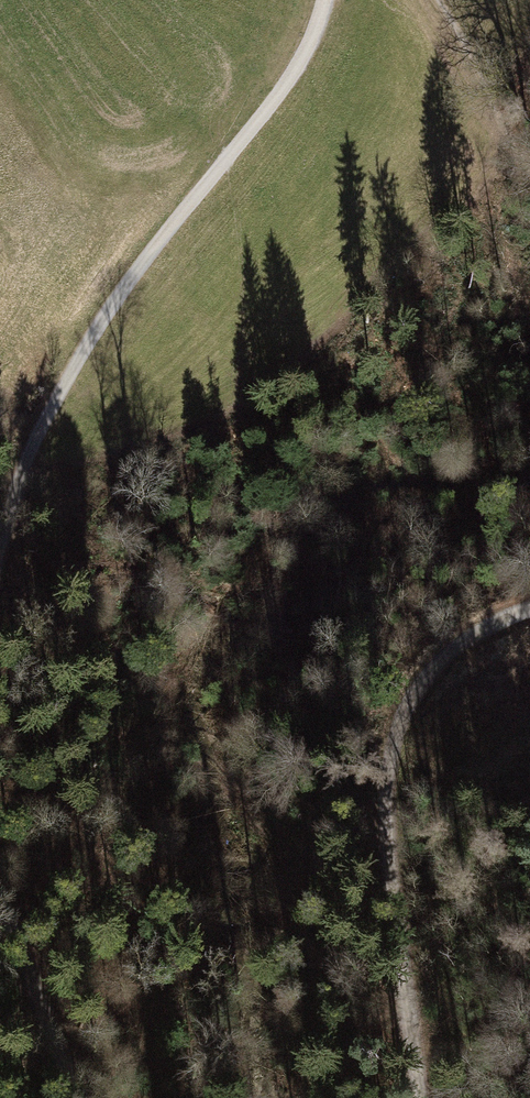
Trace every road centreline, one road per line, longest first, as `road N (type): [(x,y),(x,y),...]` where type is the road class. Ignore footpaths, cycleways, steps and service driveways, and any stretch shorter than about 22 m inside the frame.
road 1 (track): [(324,0),(295,75),(124,293),(65,381),(0,547)]
road 2 (track): [(420,1097),(391,907),(387,777),(398,724),(439,660),(529,610)]
road 3 (track): [(0,894),(84,1097)]
road 4 (track): [(436,0),(476,60),(529,171)]

